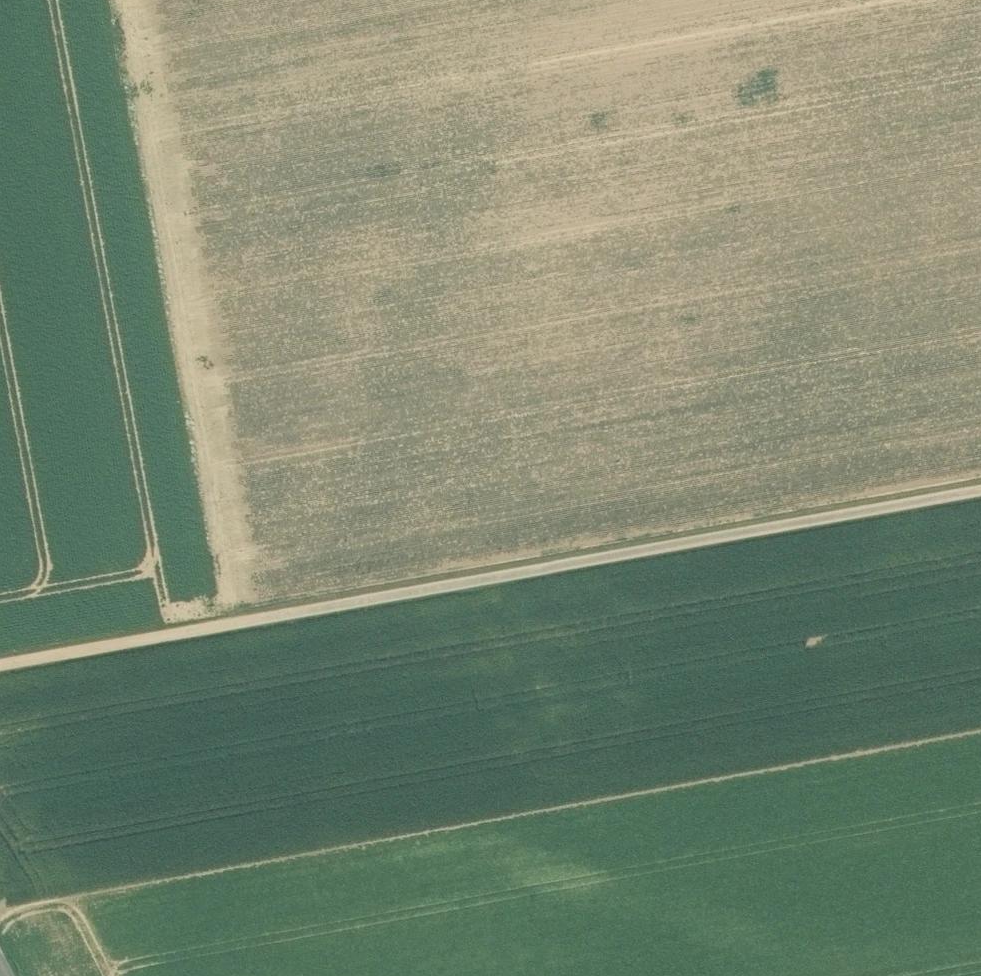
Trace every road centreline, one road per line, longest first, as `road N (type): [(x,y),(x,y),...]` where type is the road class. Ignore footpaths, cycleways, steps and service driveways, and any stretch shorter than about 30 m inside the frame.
road 1 (track): [(0,664),(980,491)]

